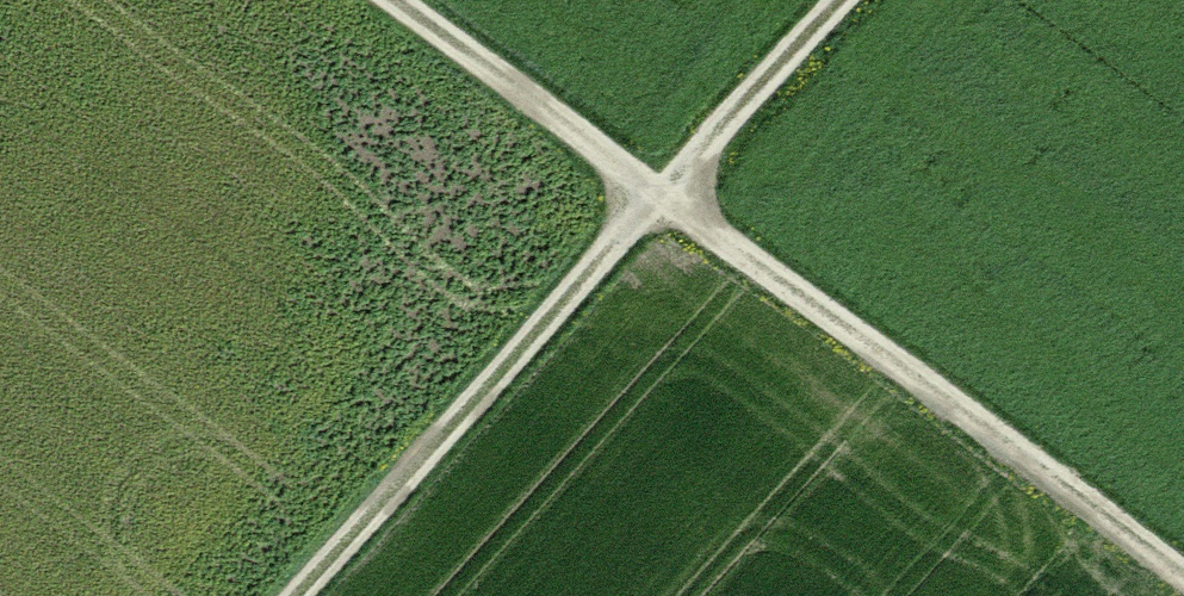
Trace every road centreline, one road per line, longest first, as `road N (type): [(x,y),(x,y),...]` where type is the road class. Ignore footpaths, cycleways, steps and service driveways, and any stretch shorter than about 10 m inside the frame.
road 1 (track): [(1183,579),(403,0)]
road 2 (track): [(844,0),(295,595)]

